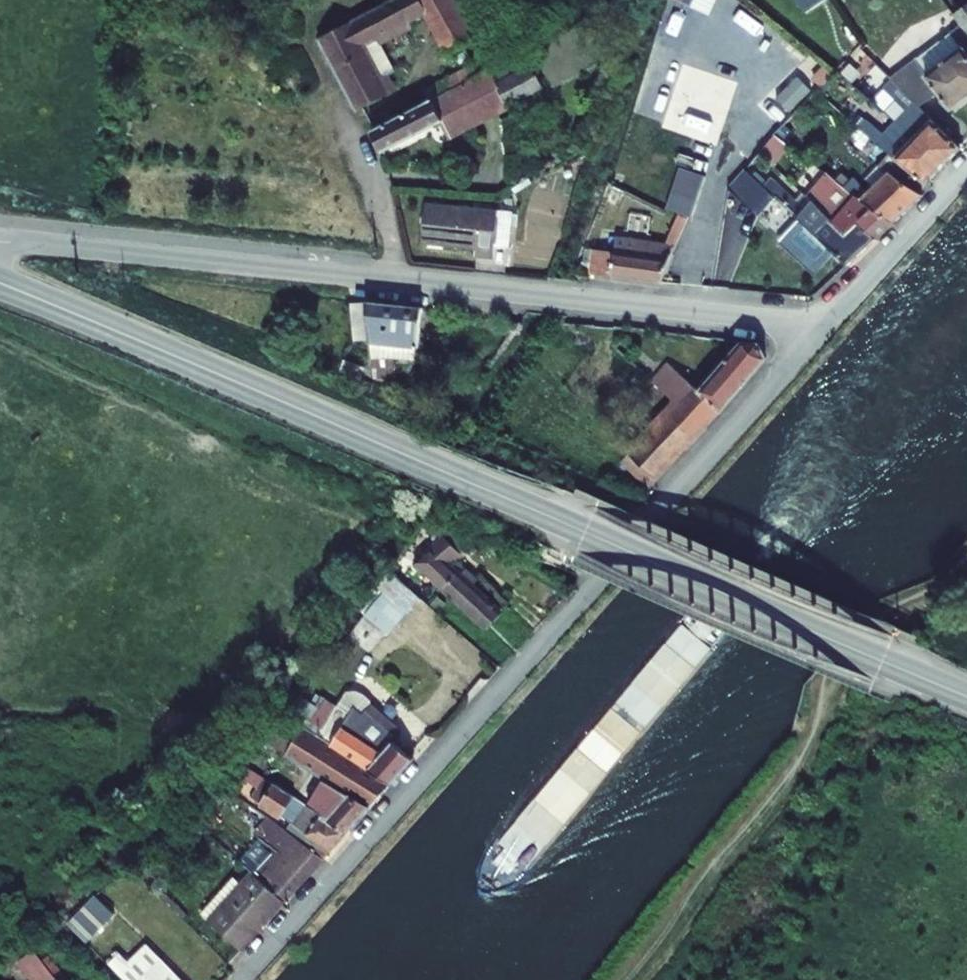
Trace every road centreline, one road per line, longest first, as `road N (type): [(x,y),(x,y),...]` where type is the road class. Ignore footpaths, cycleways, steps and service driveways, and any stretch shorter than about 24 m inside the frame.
road 1 (tertiary): [(0,283),(576,521),(884,661)]
road 2 (residential): [(0,244),(758,319),(815,342)]
road 3 (unclassified): [(242,979),(587,594)]
road 4 (unclassified): [(815,342),(587,594)]
road 5 (unclassified): [(966,171),(815,342)]

